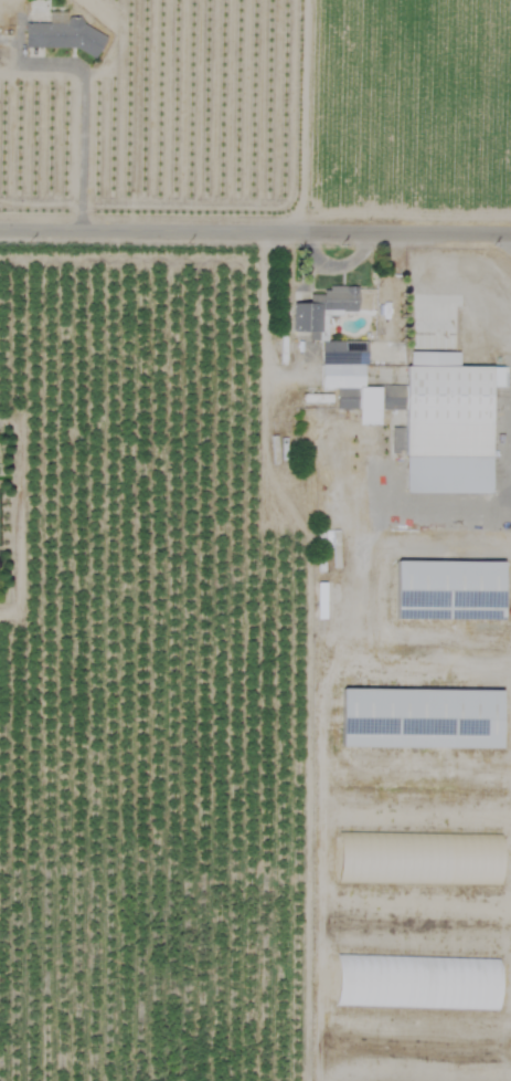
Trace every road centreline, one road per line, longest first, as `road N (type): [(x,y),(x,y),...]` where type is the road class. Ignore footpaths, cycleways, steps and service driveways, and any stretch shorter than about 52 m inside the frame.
road 1 (residential): [(0,229),(510,230)]

